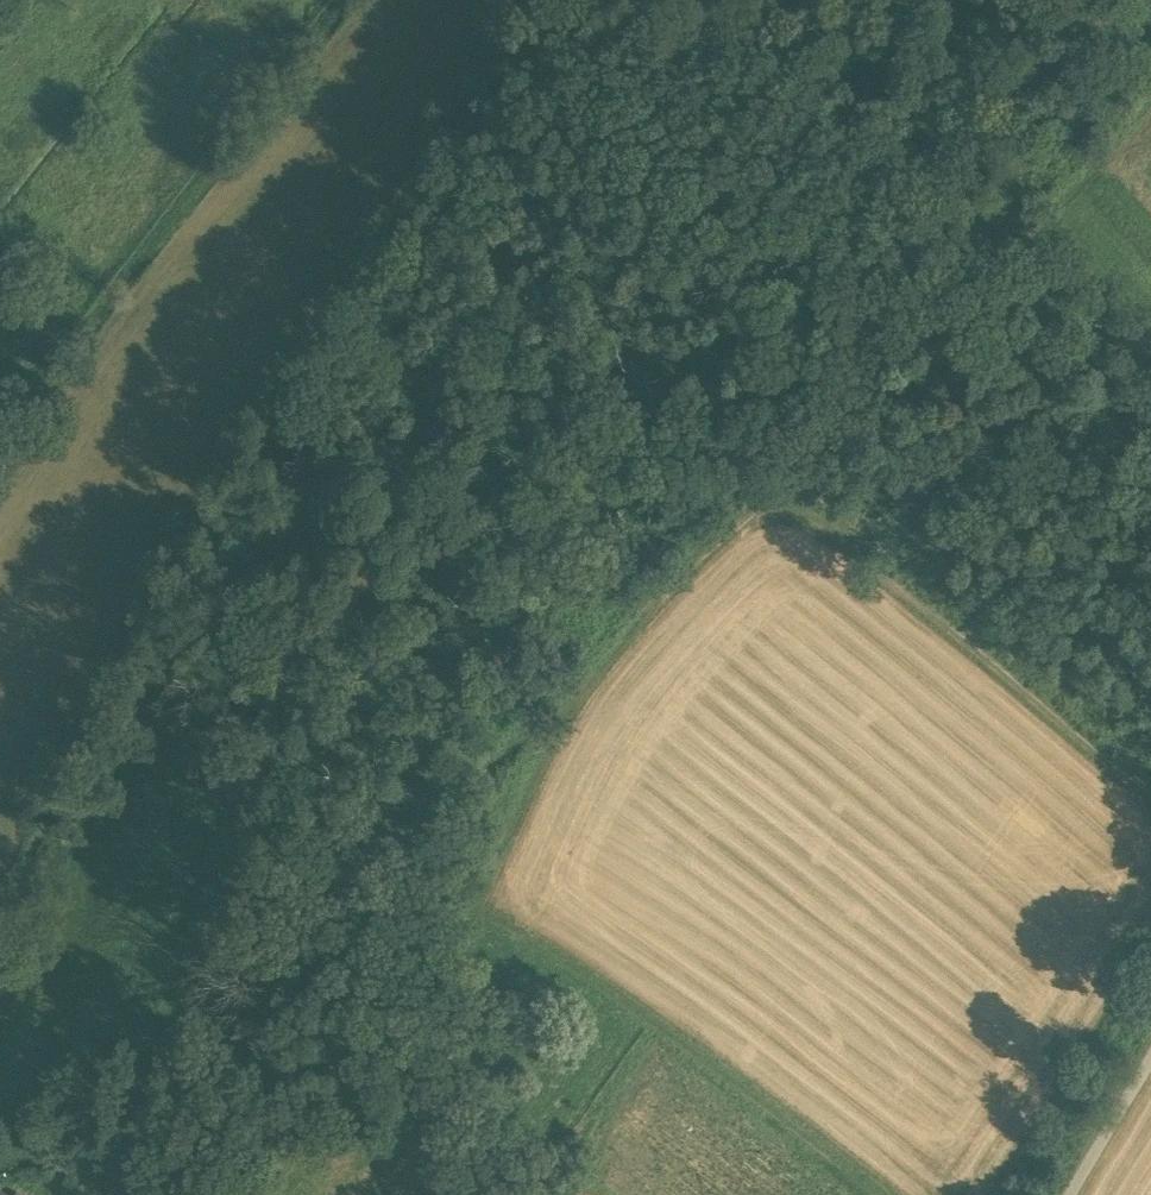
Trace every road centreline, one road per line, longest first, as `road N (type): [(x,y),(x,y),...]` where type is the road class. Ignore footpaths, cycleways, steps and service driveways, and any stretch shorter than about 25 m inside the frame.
road 1 (track): [(0,922),(109,685),(375,281),(539,3)]
road 2 (track): [(884,1194),(692,1043),(476,919),(473,883),(590,692),(588,664)]
road 3 (track): [(1150,804),(783,479)]
road 4 (track): [(884,373),(1095,165)]
road 5 (track): [(476,919),(426,988),(288,1117)]
road 6 (track): [(1068,1194),(1150,1055)]
road 7 (track): [(783,479),(884,373)]

